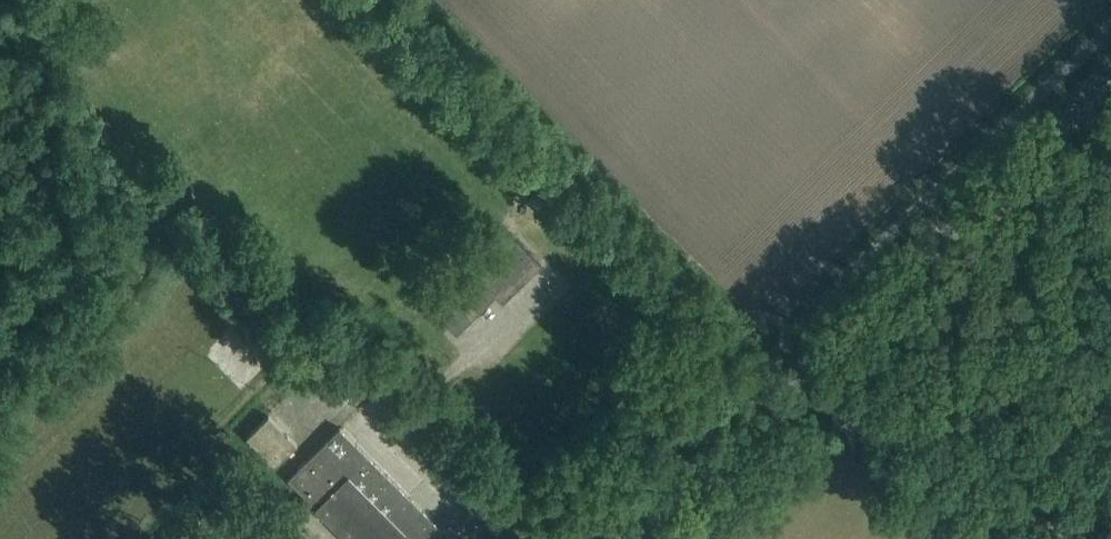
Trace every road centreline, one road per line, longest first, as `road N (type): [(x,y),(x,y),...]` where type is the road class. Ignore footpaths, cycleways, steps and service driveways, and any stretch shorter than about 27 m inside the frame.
road 1 (tertiary): [(623,538),(1110,77)]
road 2 (track): [(1060,538),(869,442),(792,379)]

